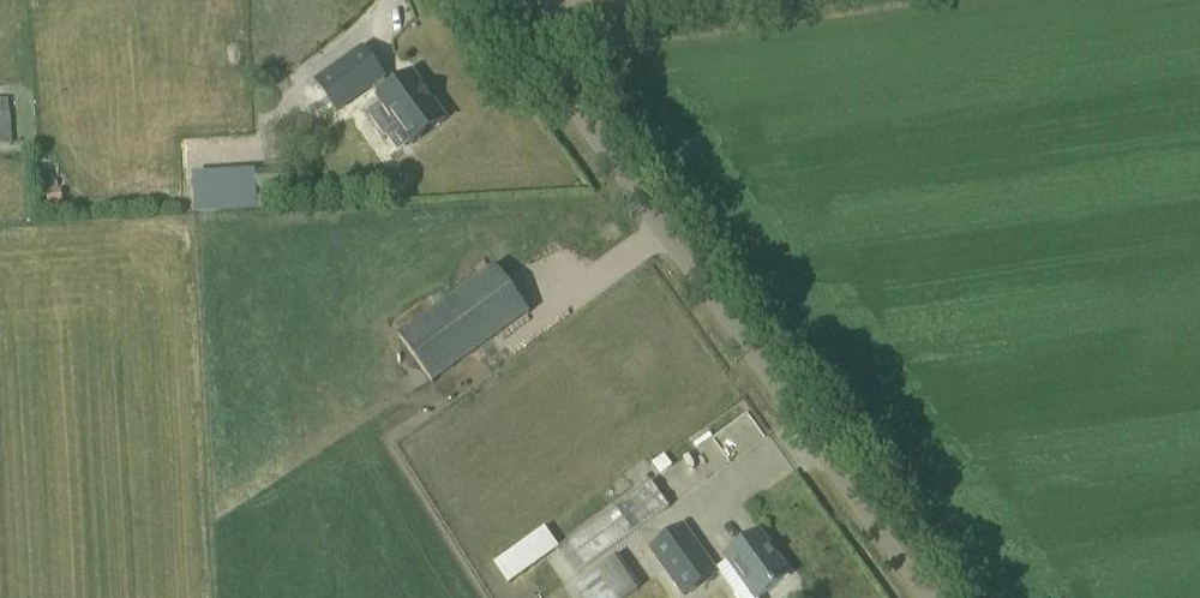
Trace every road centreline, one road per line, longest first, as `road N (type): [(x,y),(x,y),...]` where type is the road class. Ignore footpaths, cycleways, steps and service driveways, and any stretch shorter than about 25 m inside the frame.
road 1 (unclassified): [(927,597),(496,0)]

